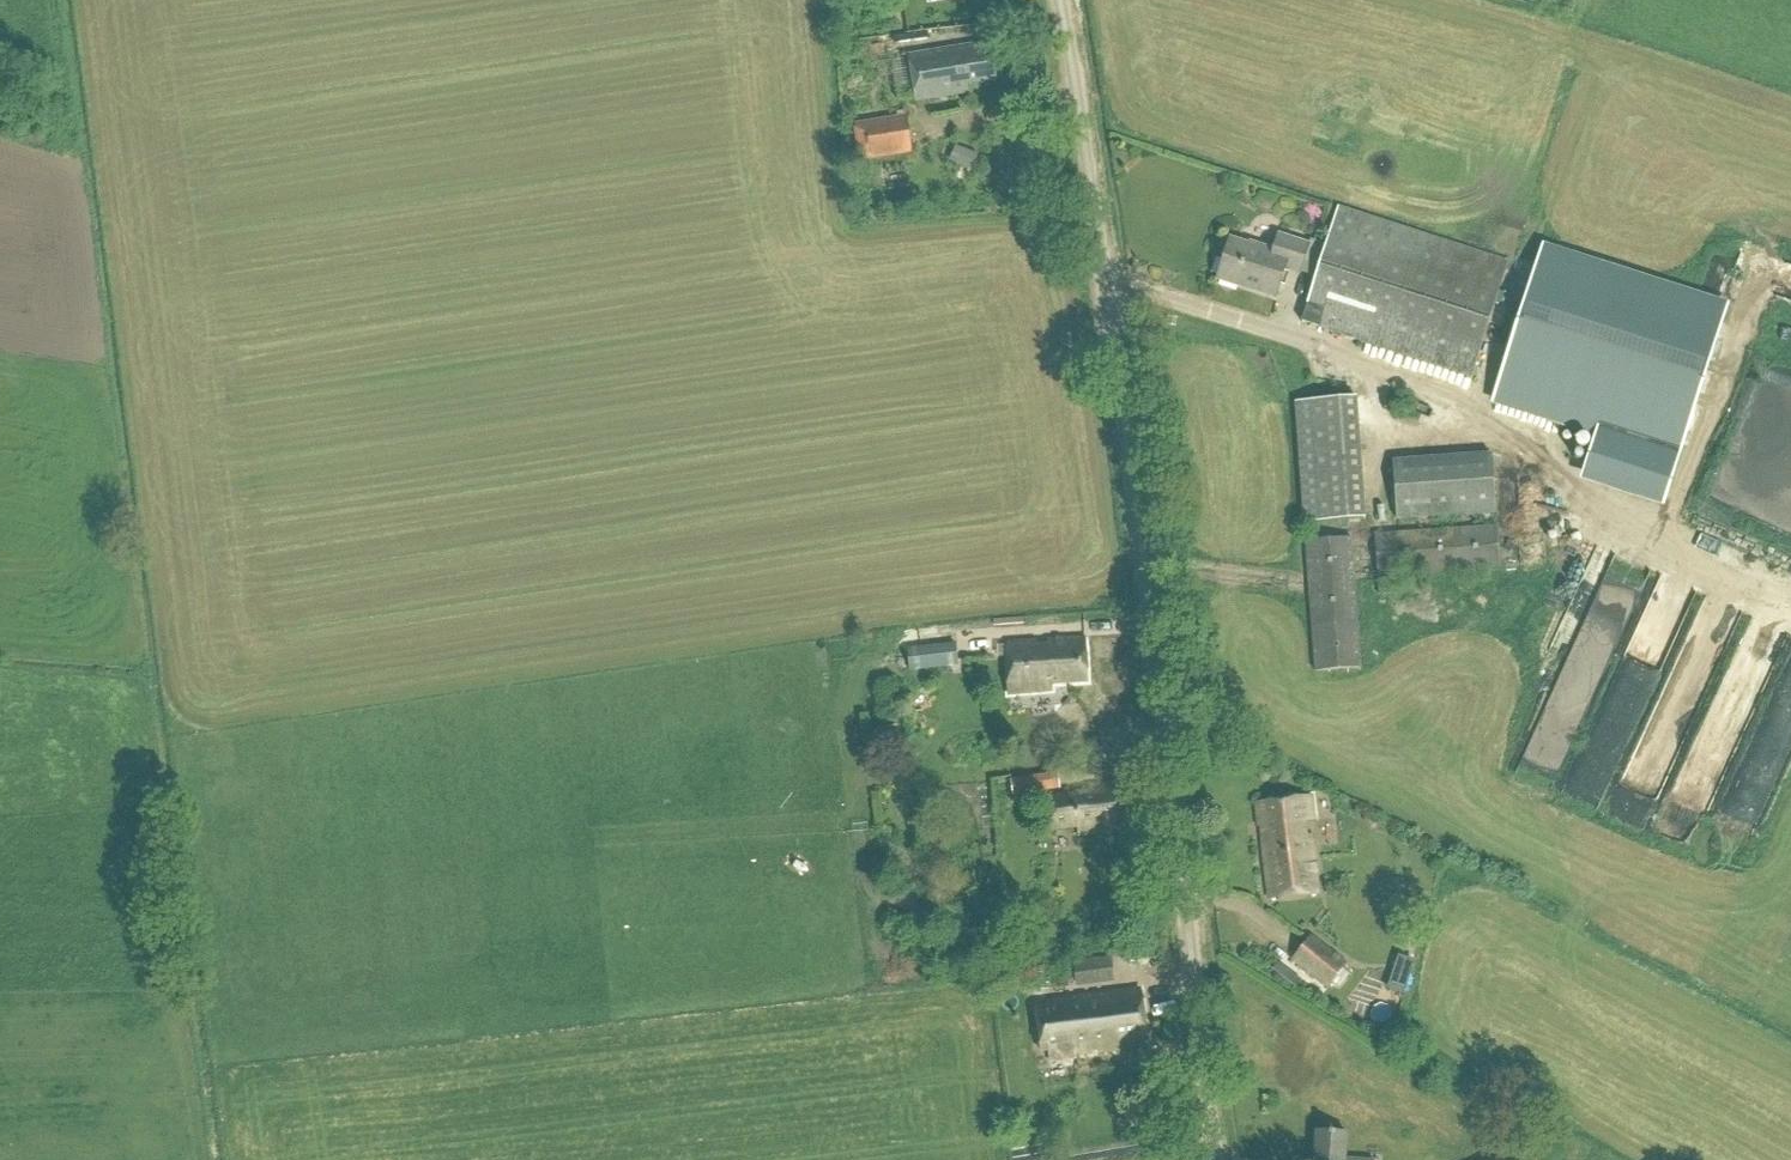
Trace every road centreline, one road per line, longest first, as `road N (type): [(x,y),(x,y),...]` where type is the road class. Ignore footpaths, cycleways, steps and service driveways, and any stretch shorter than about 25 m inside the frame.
road 1 (unclassified): [(1215,1159),(1136,511),(1059,0)]

